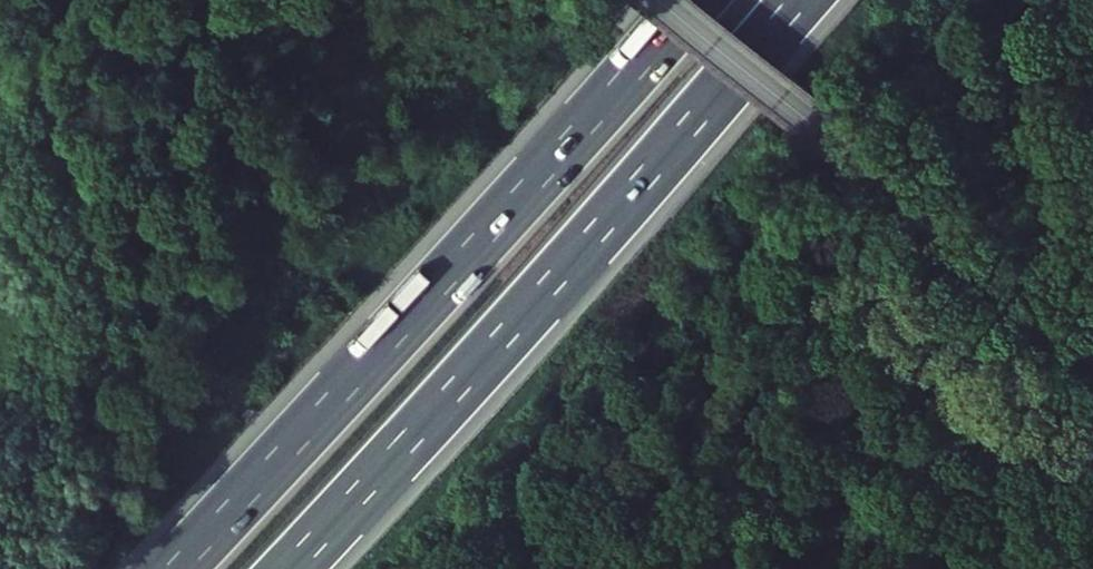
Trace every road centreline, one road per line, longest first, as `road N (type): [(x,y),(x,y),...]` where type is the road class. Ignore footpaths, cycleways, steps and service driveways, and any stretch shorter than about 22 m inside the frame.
road 1 (motorway): [(695,0),(175,568)]
road 2 (motorway): [(289,568),(802,0)]
road 3 (tertiary): [(1092,348),(667,0)]

